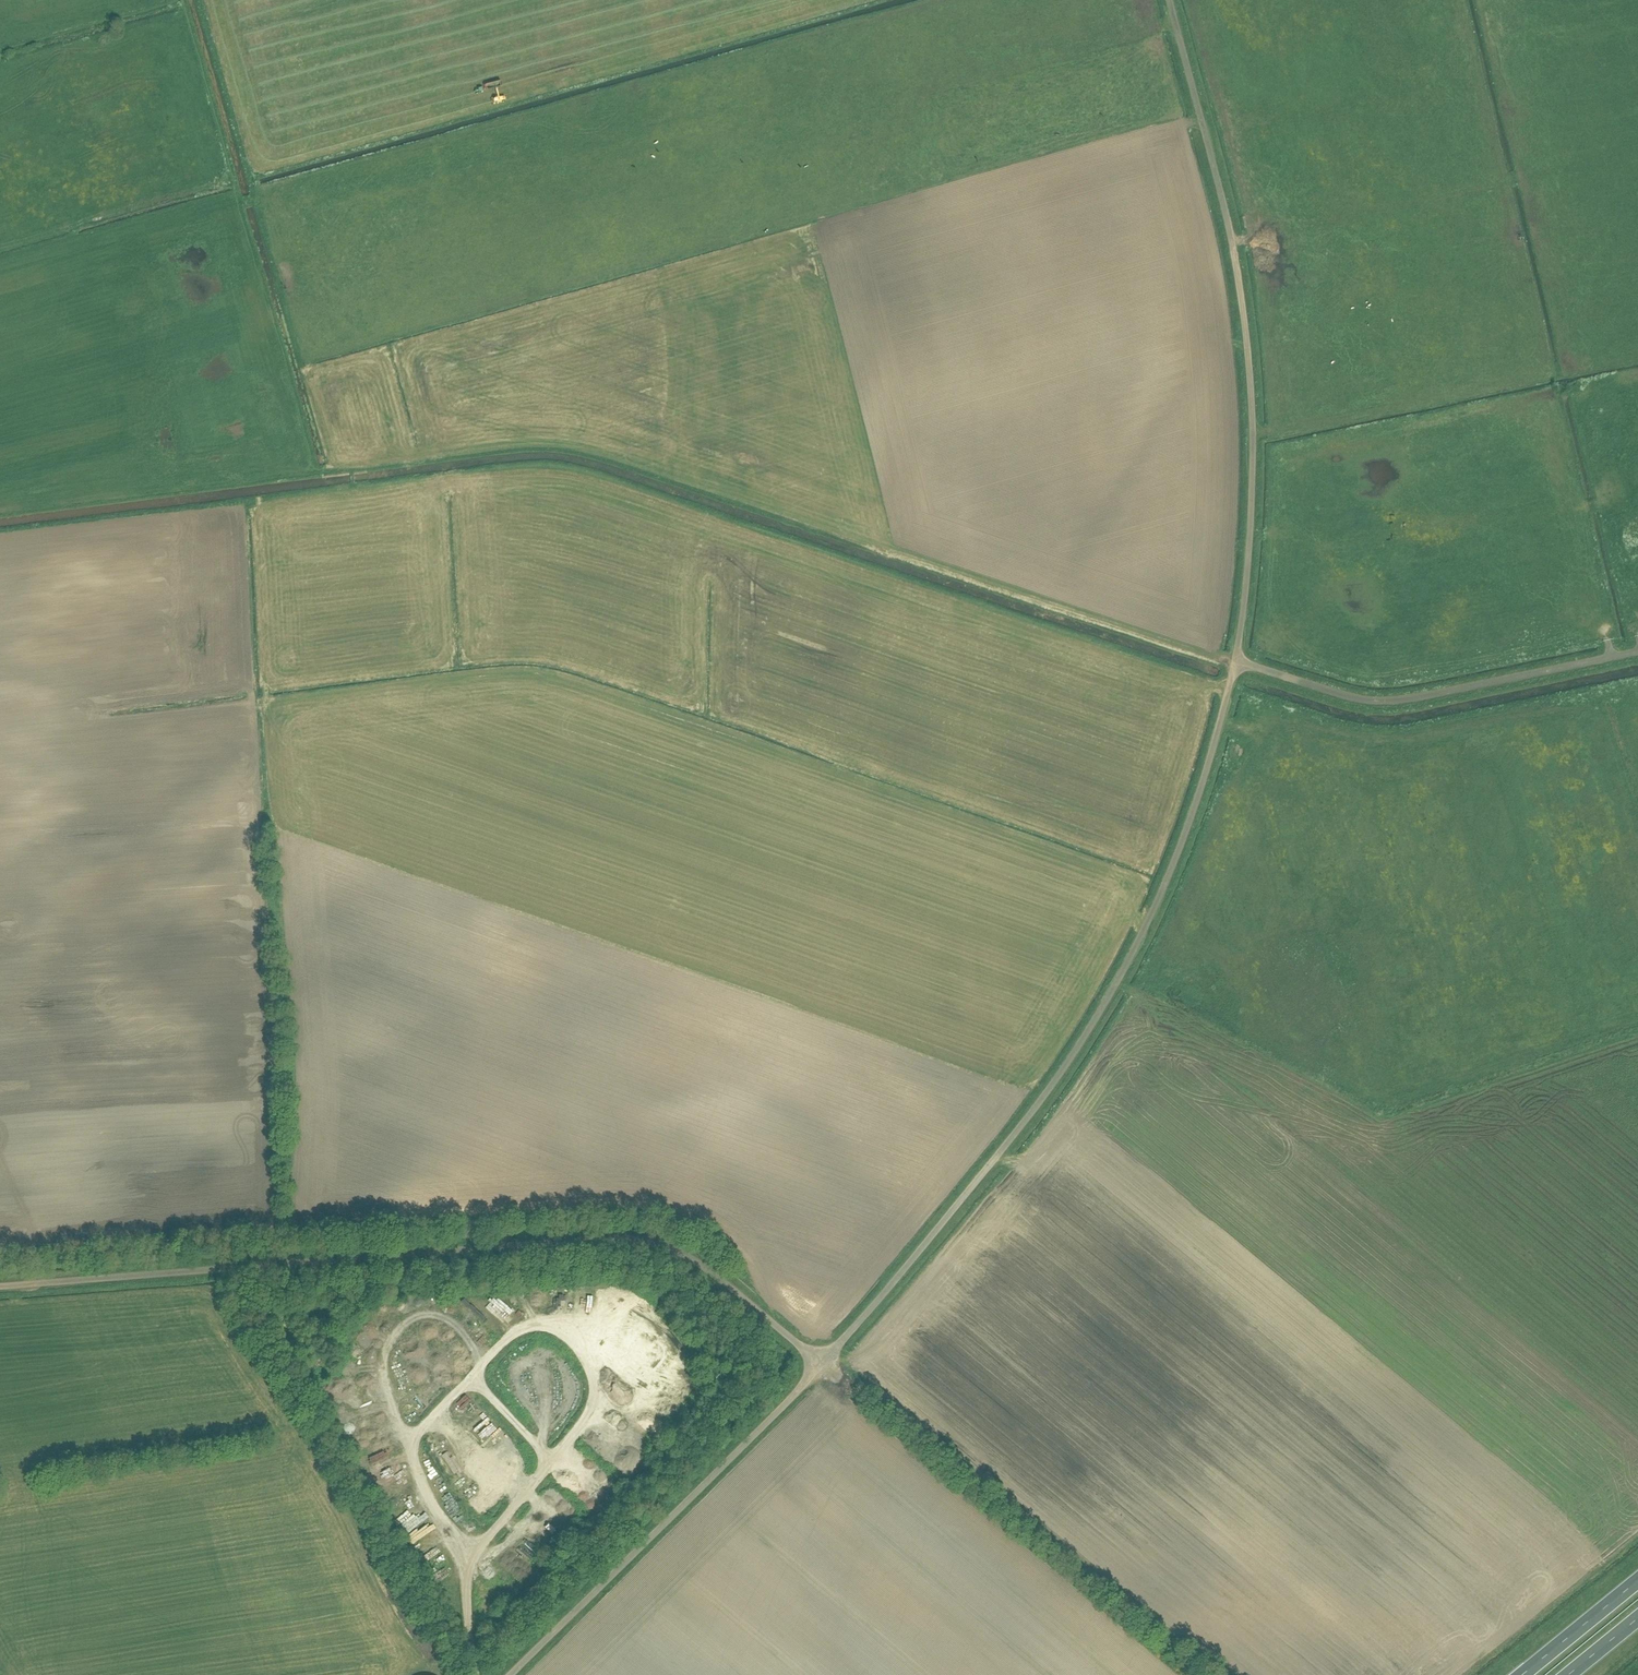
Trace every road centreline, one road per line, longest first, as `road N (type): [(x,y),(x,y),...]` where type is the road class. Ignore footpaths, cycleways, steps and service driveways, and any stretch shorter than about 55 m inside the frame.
road 1 (unclassified): [(823,1364),(700,1265),(638,1242),(0,1287)]
road 2 (unclassified): [(823,1364),(1053,1085),(1108,1001),(1194,812),(1236,661)]
road 3 (unclassified): [(1236,661),(1252,487),(1248,351),(1233,247),(1169,0)]
road 4 (unclassified): [(511,1674),(823,1364)]
road 5 (unclassified): [(1236,661),(1346,696),(1390,701),(1637,652)]
road 6 (trunk): [(1637,1581),(1522,1674)]

